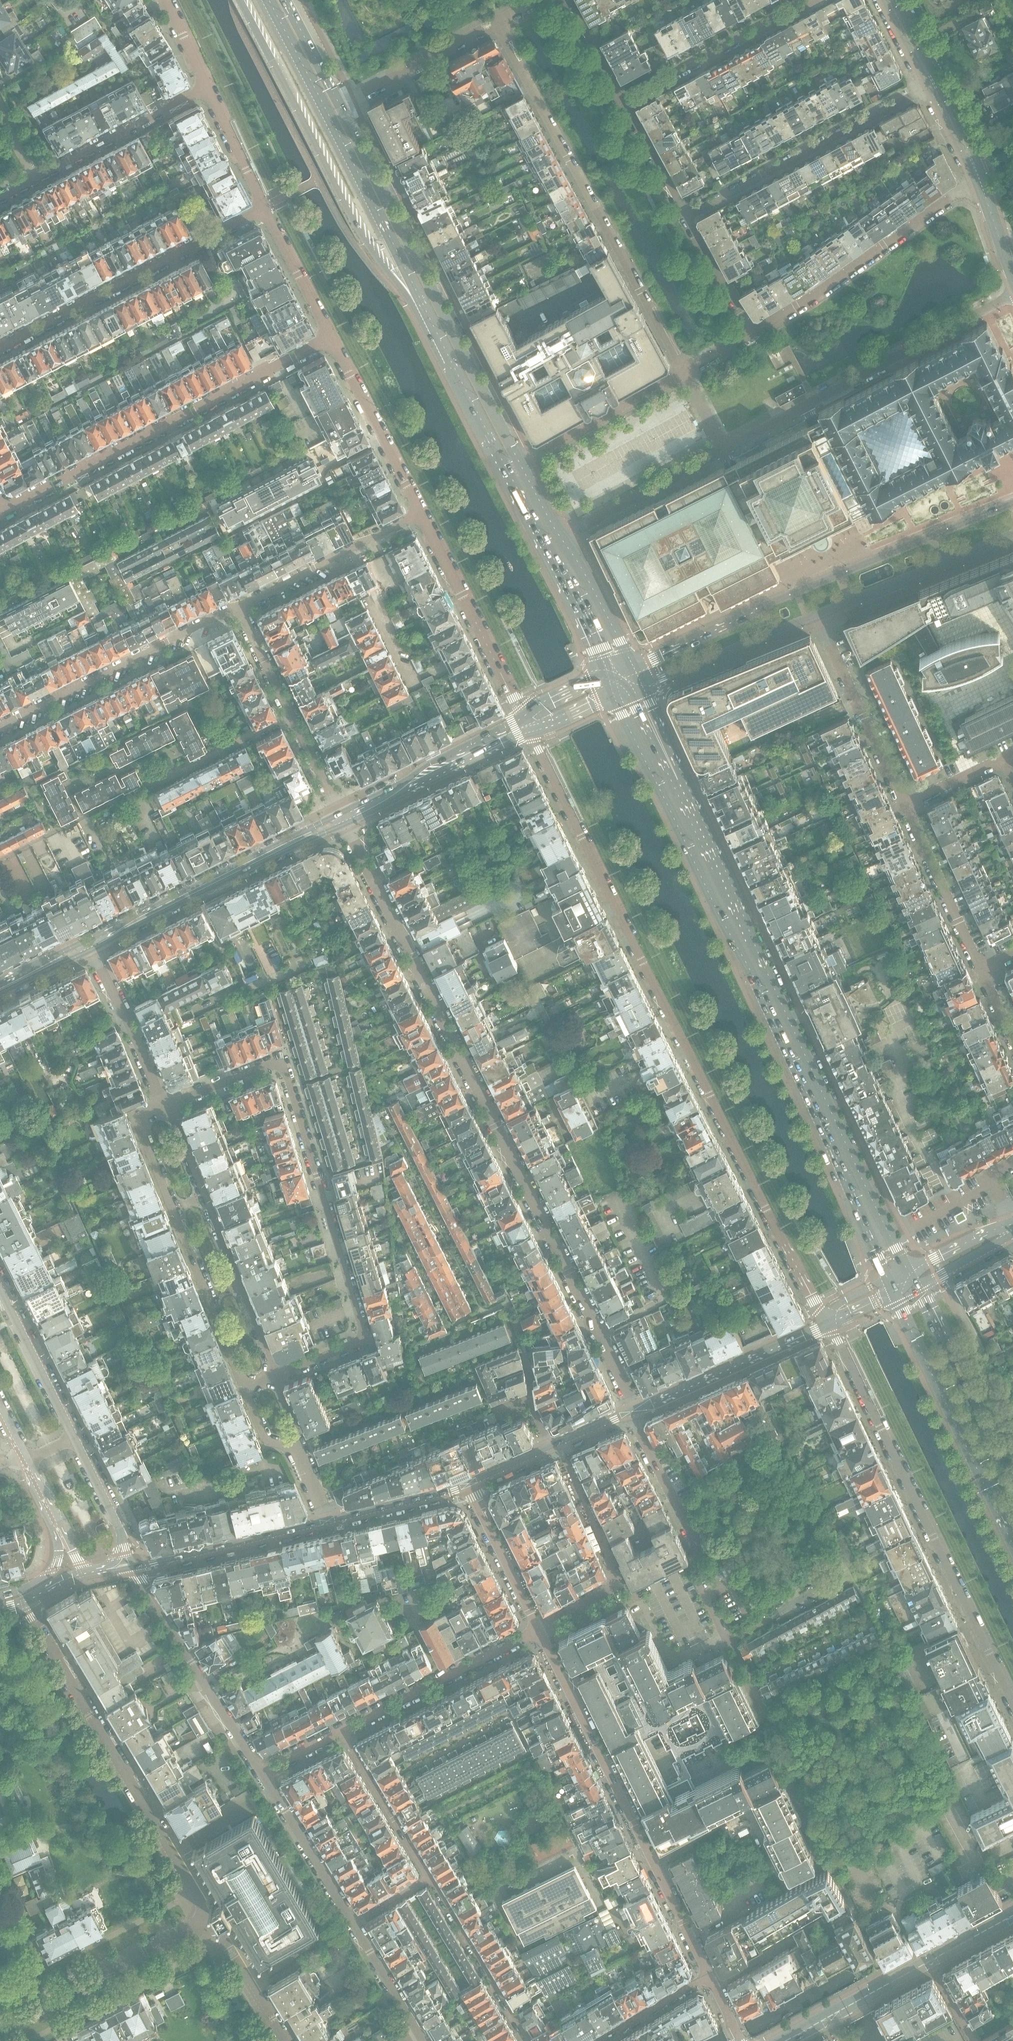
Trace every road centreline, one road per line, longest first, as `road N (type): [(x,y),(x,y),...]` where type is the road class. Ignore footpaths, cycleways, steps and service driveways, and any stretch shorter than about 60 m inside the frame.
road 1 (residential): [(526,725),(826,1323)]
road 2 (residential): [(342,816),(634,1410)]
road 3 (primary): [(614,695),(889,1277)]
road 4 (primary): [(908,1270),(684,777)]
road 5 (residential): [(276,1378),(359,1344),(363,1334),(291,1062),(164,1106)]
road 6 (residential): [(826,1323),(1012,1705)]
road 7 (primary): [(421,300),(608,672)]
road 8 (residential): [(1012,504),(632,664)]
road 9 (primary): [(520,464),(340,106)]
road 10 (residential): [(495,21),(683,373)]
road 11 (residential): [(709,1974),(538,1630)]
road 12 (residential): [(4,509),(330,338)]
road 13 (residential): [(207,1915),(26,1600)]
road 14 (primary): [(239,0),(358,230),(421,300)]
road 15 (primary): [(269,0),(421,300)]
road 16 (residential): [(1012,296),(724,452)]
road 17 (residential): [(164,1106),(135,1120),(244,1391)]
road 18 (residential): [(0,346),(264,207)]
road 19 (residential): [(276,1378),(164,1106)]
road 20 (primary): [(896,1293),(1012,1542)]
road 21 (residential): [(754,334),(980,180)]
road 22 (residential): [(688,217),(928,86)]
road 23 (residential): [(237,606),(0,727)]
road 24 (residential): [(134,1568),(261,1773)]
road 25 (residential): [(526,725),(421,514)]
road 26 (residential): [(0,2024),(207,1915)]
road 27 (primary): [(1012,1487),(916,1285)]
road 28 (residential): [(342,1730),(538,1630)]
road 29 (residential): [(623,100),(812,0)]
road 30 (tertiary): [(634,1410),(826,1323)]
road 31 (residential): [(907,807),(819,617)]
road 32 (residential): [(819,617),(1012,536)]
road 33 (residential): [(421,514),(237,606)]
road 34 (secondary): [(342,816),(526,725)]
road 35 (residential): [(421,514),(330,338)]
road 36 (tertiary): [(134,1568),(325,1522)]
road 37 (residential): [(207,86),(37,179)]
road 38 (residential): [(526,2040),(428,1877)]
road 39 (residential): [(643,686),(819,617)]
road 40 (residential): [(683,373),(520,464)]
road 41 (residential): [(560,537),(724,452)]
road 42 (residential): [(983,974),(907,807)]
road 43 (residential): [(164,1106),(86,944)]
road 44 (residential): [(340,106),(495,21)]
road 45 (residential): [(261,1773),(354,1923)]
road 46 (residential): [(428,1877),(342,1730)]
road 47 (residential): [(144,791),(292,715)]
road 48 (residential): [(74,1438),(0,1290)]
road 49 (secondary): [(197,888),(342,816)]
road 50 (residential): [(538,1630),(469,1484)]
road 51 (tertiary): [(325,1522),(469,1484)]
road 52 (residential): [(330,338),(264,207)]
road 53 (primary): [(632,664),(560,537)]
road 54 (residential): [(282,2040),(207,1915)]
road 55 (residential): [(354,1923),(425,2040)]
road 56 (residential): [(754,334),(688,217)]
road 57 (residential): [(688,217),(623,100)]
road 58 (residential): [(264,207),(207,86)]
road 59 (residential): [(27,1457),(85,1575)]
road 60 (residential): [(598,2040),(709,1974)]
road 61 (residential): [(27,1457),(31,1487),(57,1540),(47,1575)]
road 62 (secondary): [(197,888),(86,944)]
road 63 (residential): [(292,715),(237,606)]

